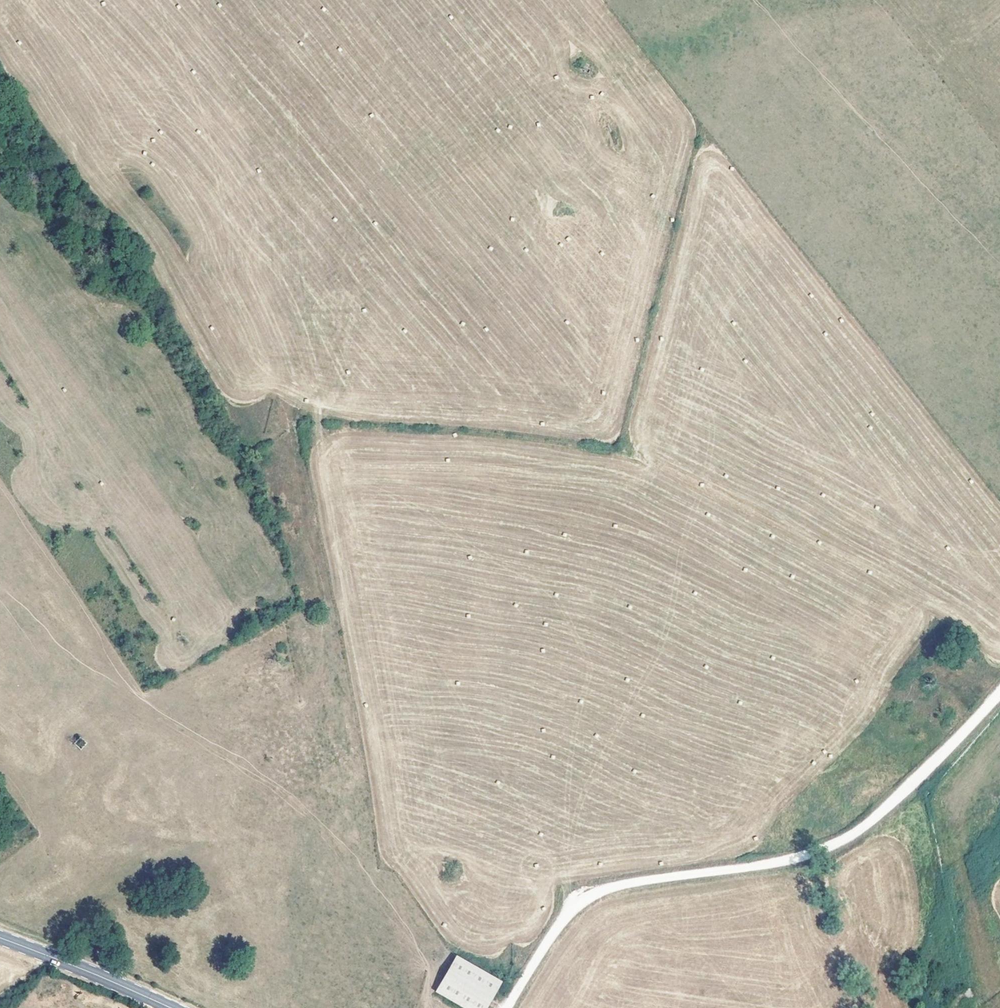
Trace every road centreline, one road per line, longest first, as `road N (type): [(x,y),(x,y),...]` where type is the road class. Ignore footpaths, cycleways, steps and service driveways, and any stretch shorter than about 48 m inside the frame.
road 1 (track): [(506,1007),(583,904),(627,886),(801,861),(849,842),(999,694)]
road 2 (secondary): [(165,1007),(0,941)]

